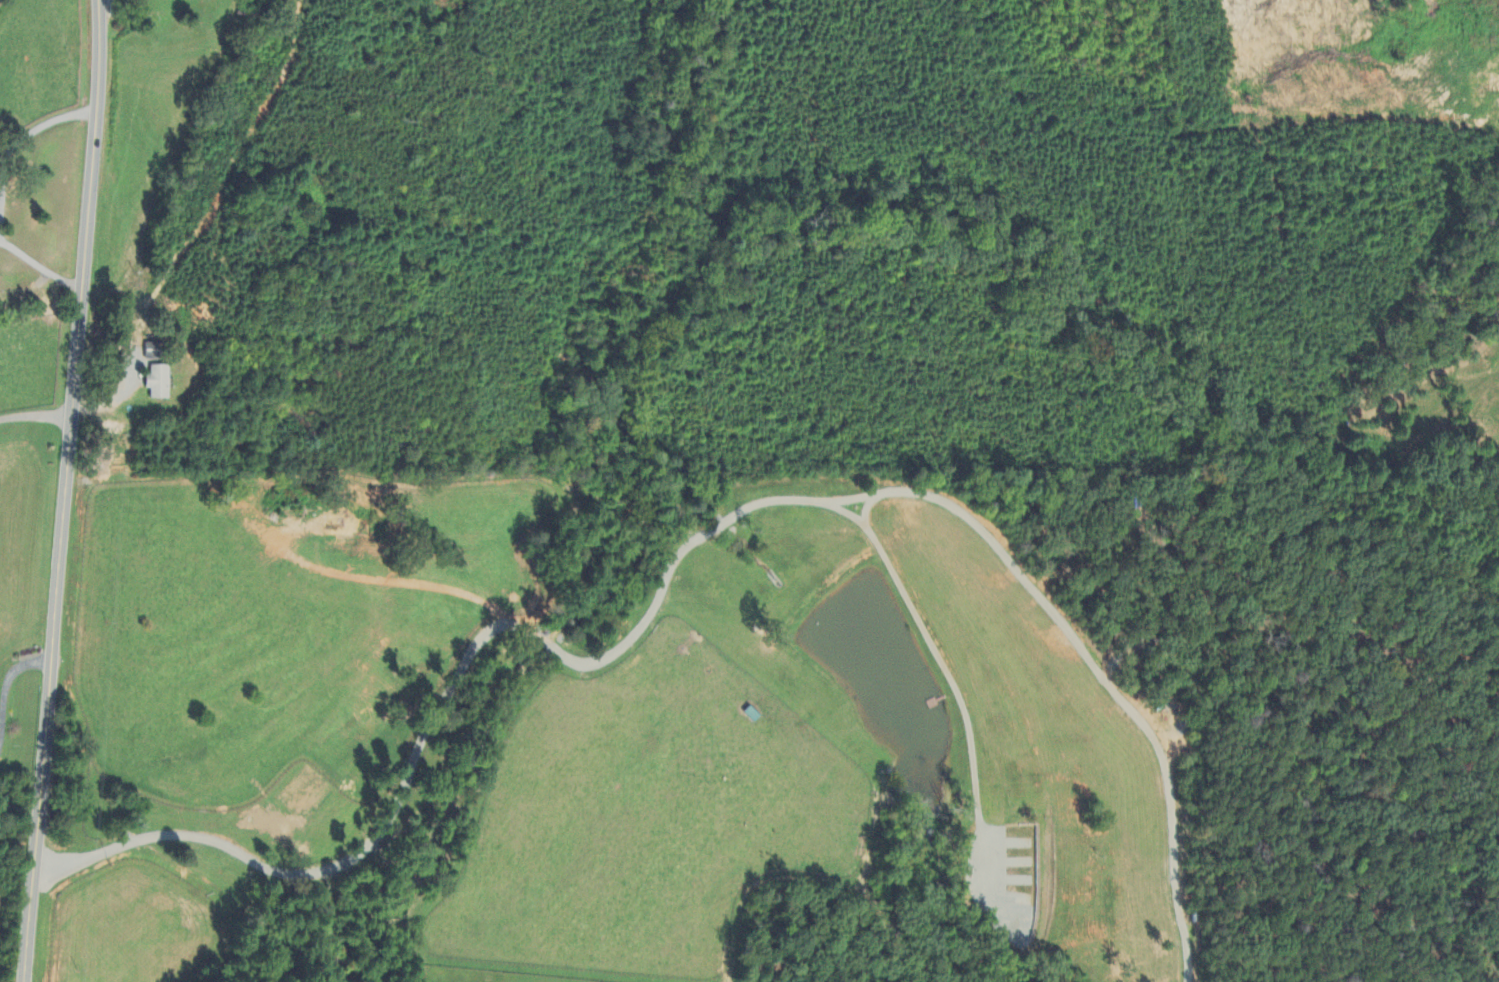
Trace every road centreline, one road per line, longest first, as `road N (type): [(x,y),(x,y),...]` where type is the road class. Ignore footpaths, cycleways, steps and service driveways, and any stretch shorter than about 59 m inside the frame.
road 1 (secondary): [(24,981),(99,110),(98,0)]

